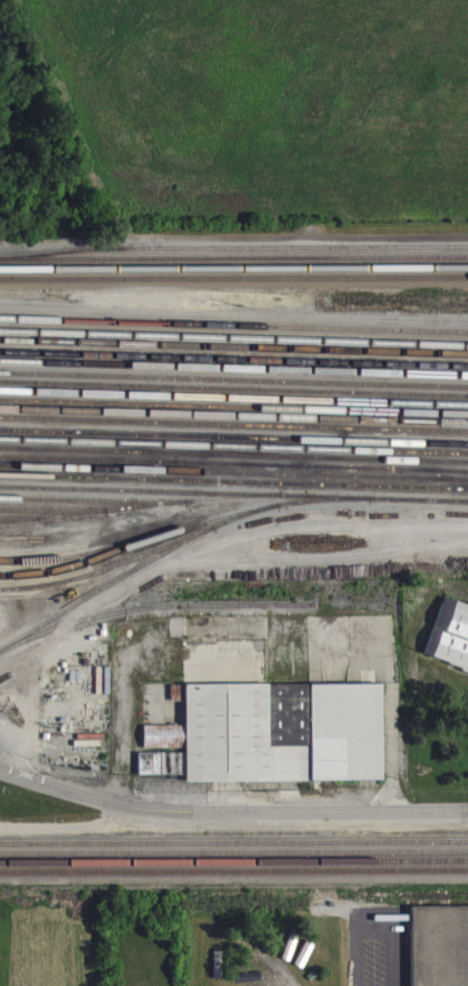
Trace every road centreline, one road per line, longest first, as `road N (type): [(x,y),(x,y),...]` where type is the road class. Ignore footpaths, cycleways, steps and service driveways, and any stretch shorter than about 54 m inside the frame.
road 1 (tertiary): [(0,776),(144,820),(467,819)]

